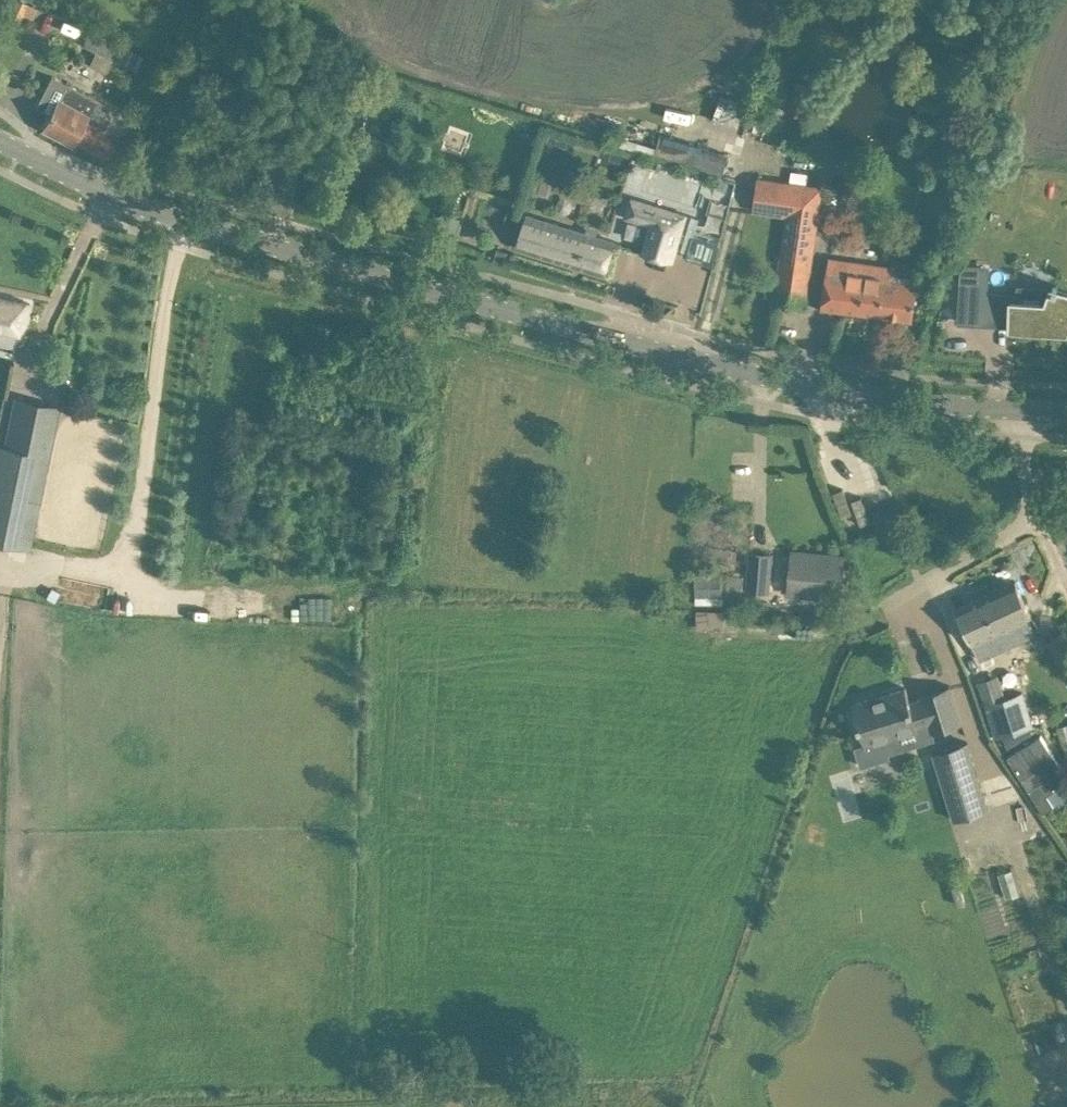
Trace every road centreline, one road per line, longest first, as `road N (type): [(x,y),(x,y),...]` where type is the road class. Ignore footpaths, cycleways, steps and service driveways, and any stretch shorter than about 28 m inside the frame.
road 1 (tertiary): [(1066,417),(836,396),(394,283),(193,228),(0,143)]

